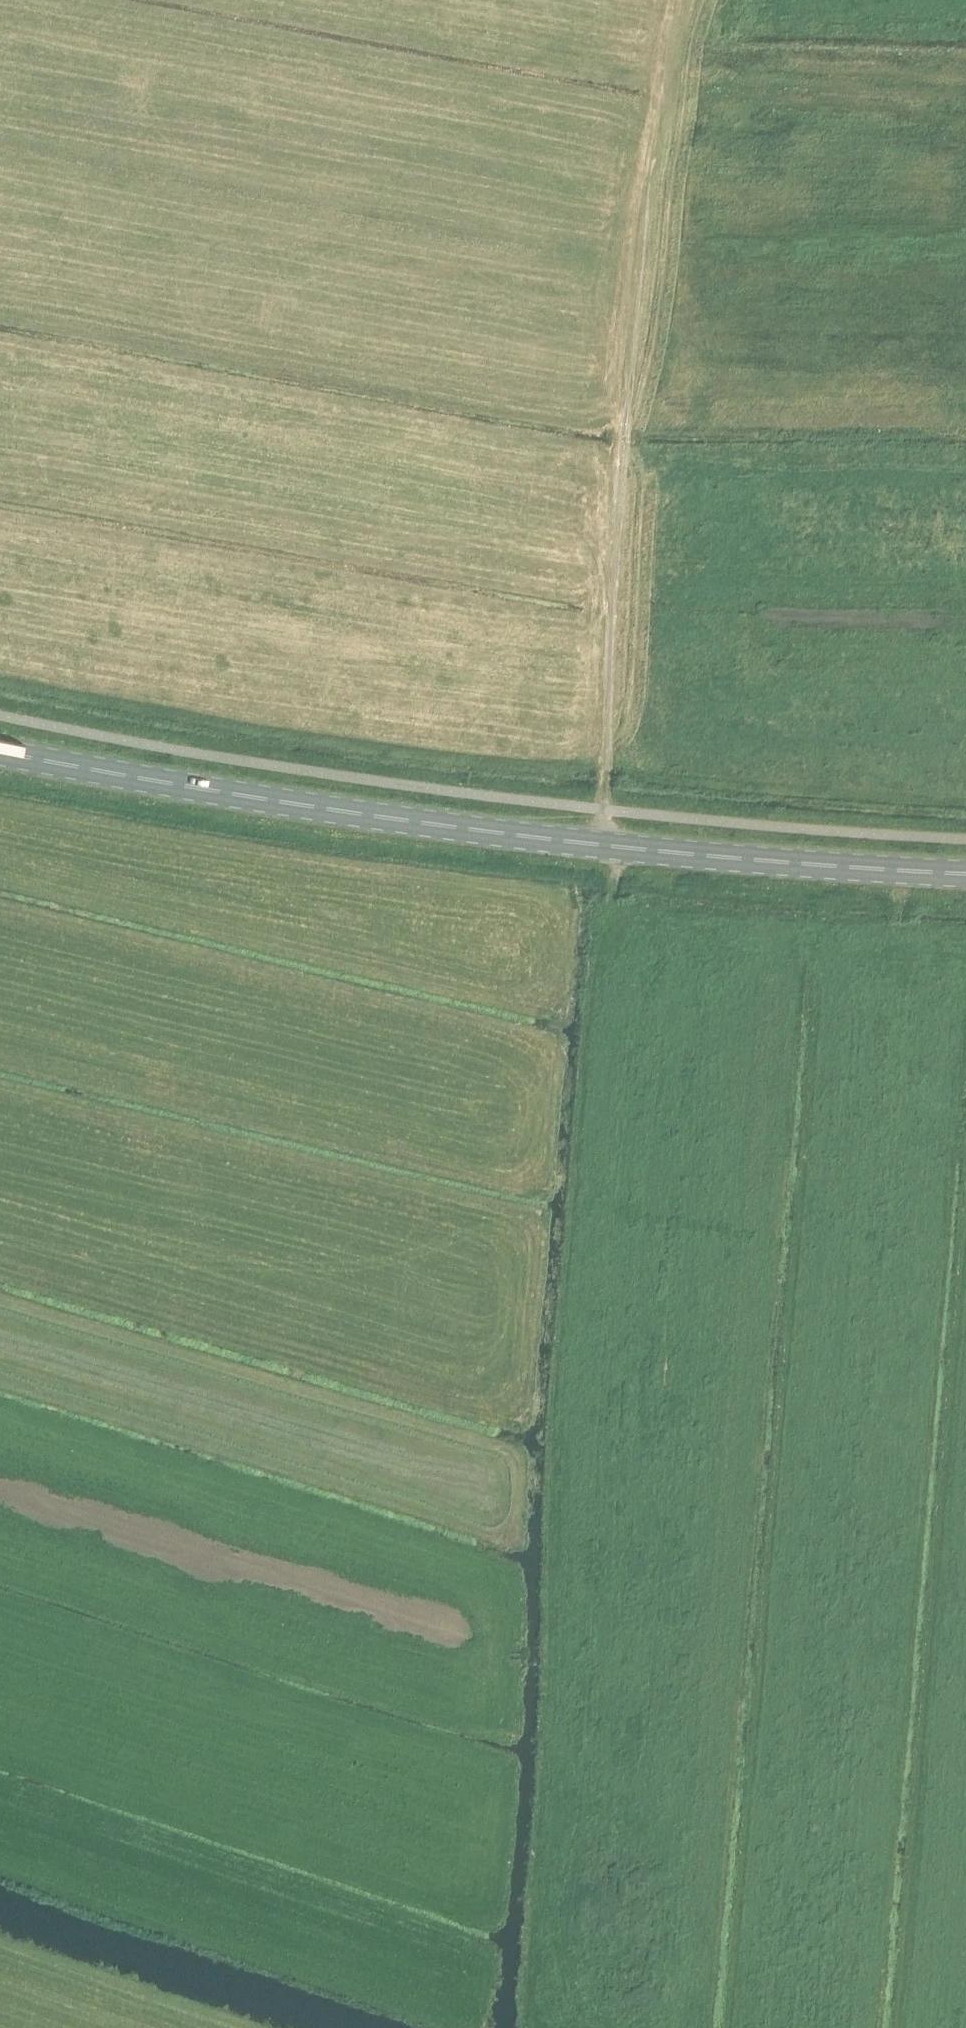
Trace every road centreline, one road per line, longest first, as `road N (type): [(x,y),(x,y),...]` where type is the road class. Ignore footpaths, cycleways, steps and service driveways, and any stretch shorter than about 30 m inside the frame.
road 1 (secondary): [(0,751),(354,817),(595,848),(965,872)]
road 2 (track): [(654,155),(595,848)]

